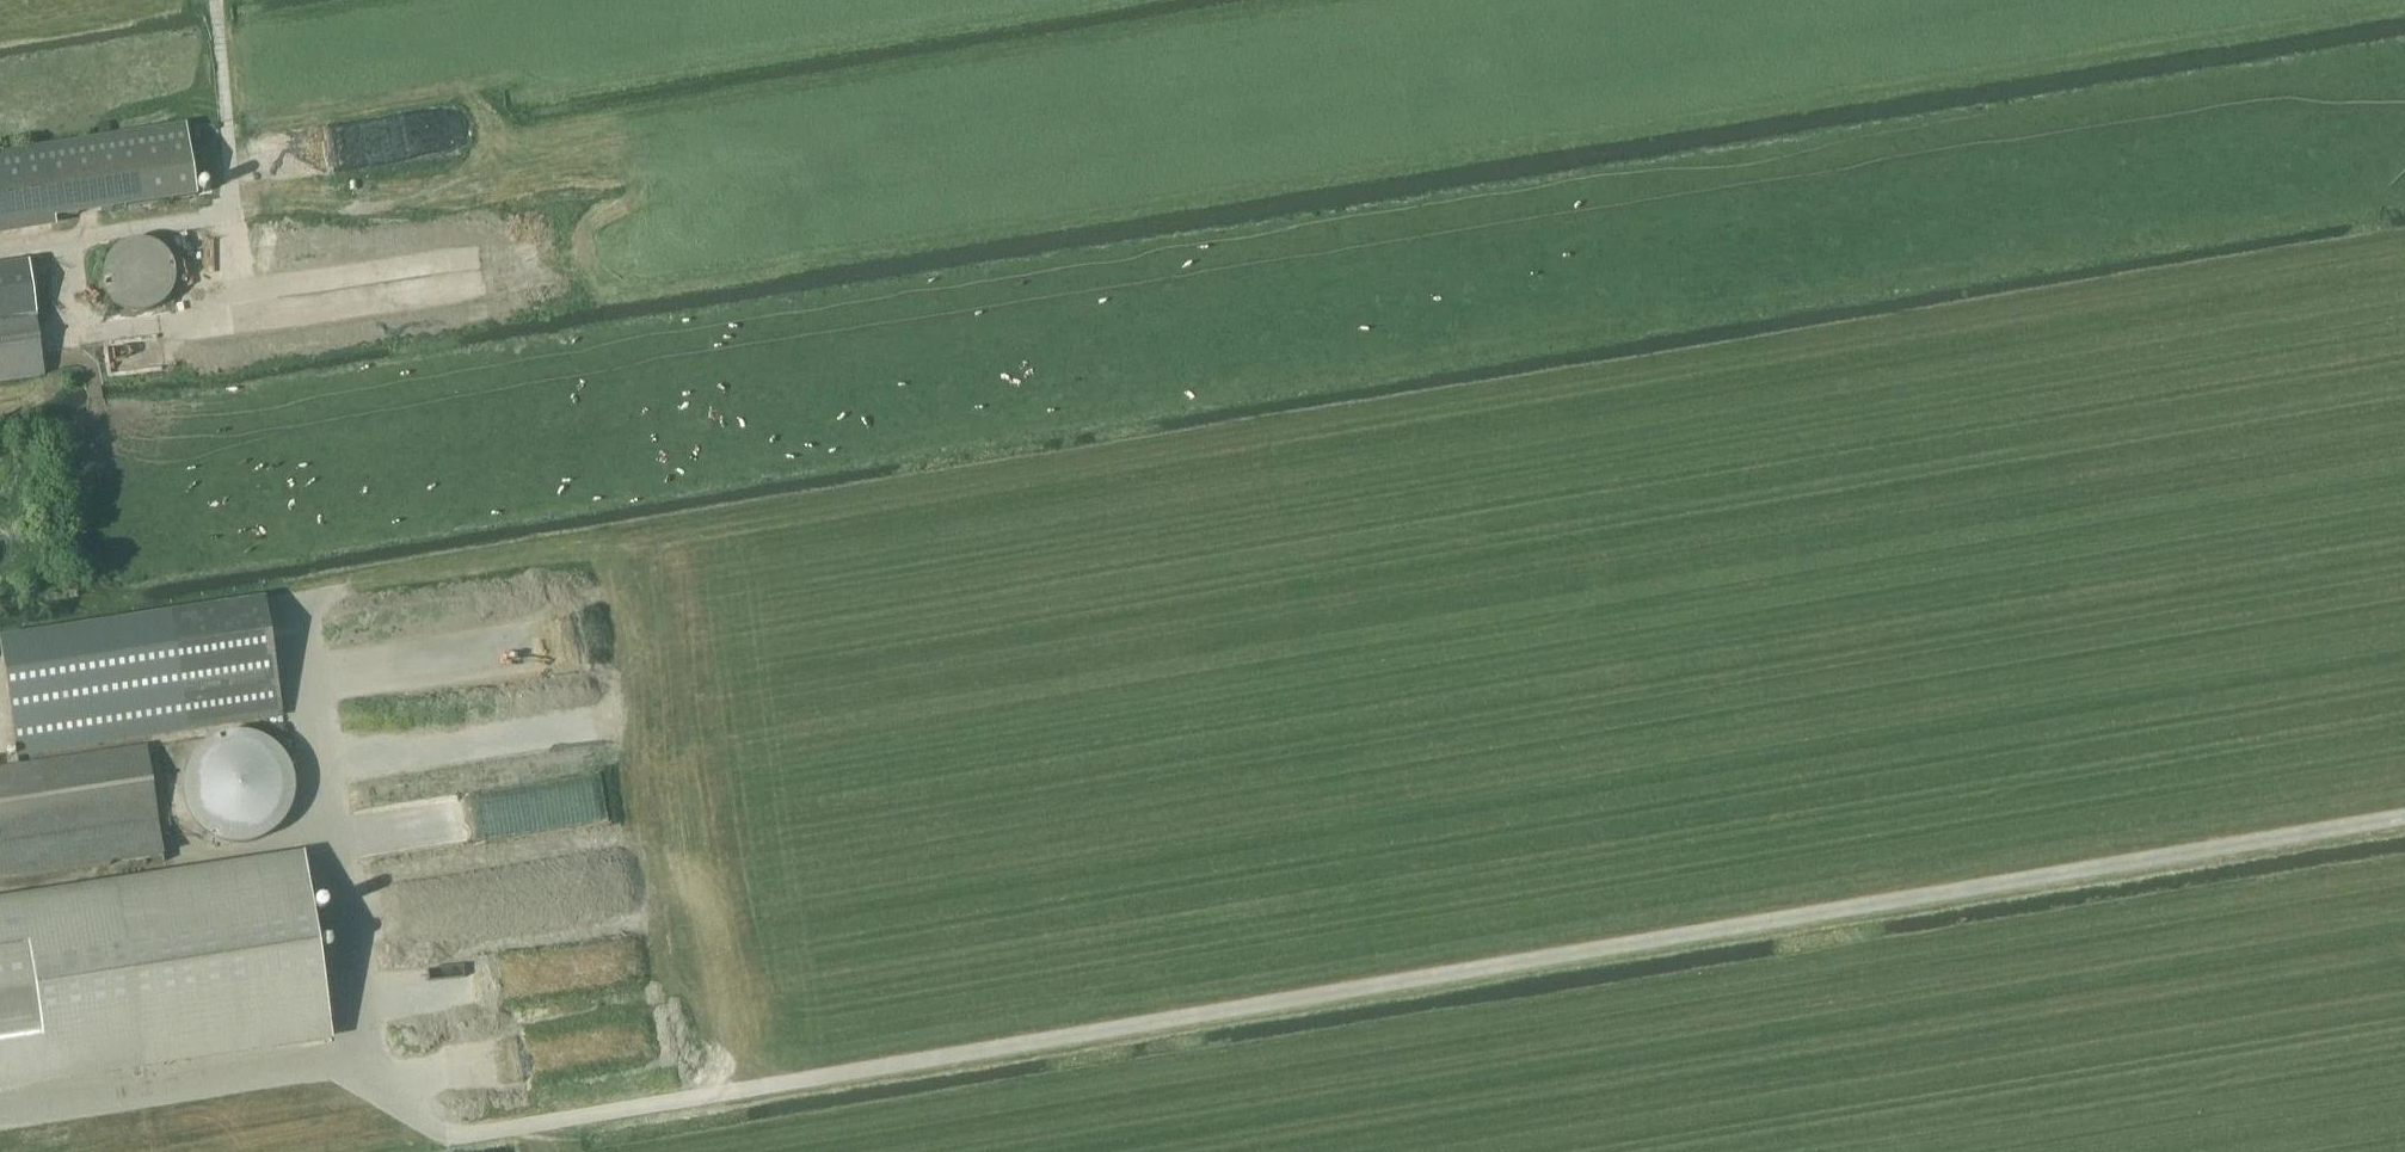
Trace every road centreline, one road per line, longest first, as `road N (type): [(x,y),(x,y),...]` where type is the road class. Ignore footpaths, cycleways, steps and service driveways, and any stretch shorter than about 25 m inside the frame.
road 1 (track): [(2404,811),(460,1132),(385,1094),(367,1053)]

